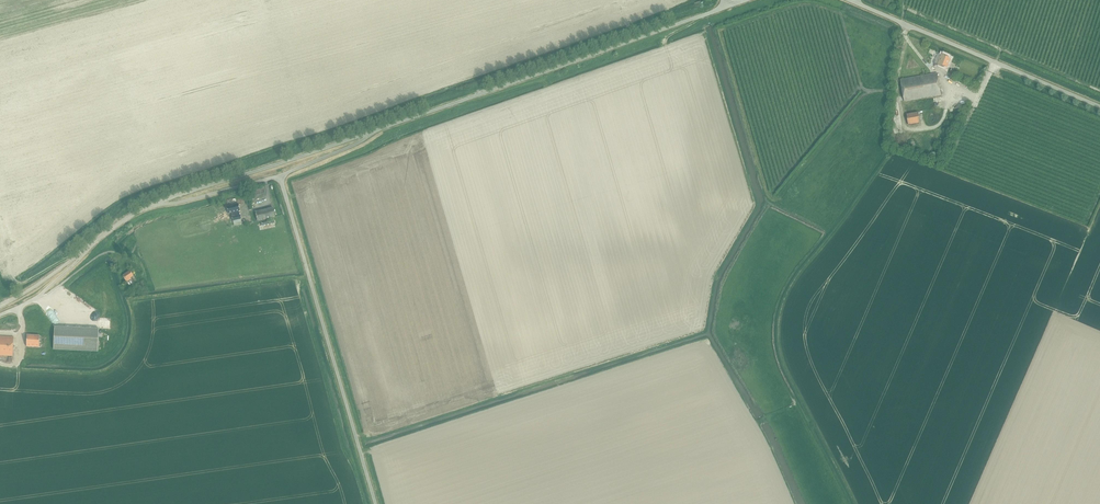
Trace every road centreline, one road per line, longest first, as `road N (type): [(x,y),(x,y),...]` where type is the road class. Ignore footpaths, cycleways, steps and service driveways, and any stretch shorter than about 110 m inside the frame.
road 1 (unclassified): [(375,132),(728,6)]
road 2 (unclassified): [(375,503),(279,176)]
road 3 (unclassified): [(1099,110),(858,3)]
road 4 (unclassified): [(375,132),(155,203)]
road 5 (unclassified): [(0,308),(155,203)]
road 6 (unclassified): [(155,203),(279,176)]

